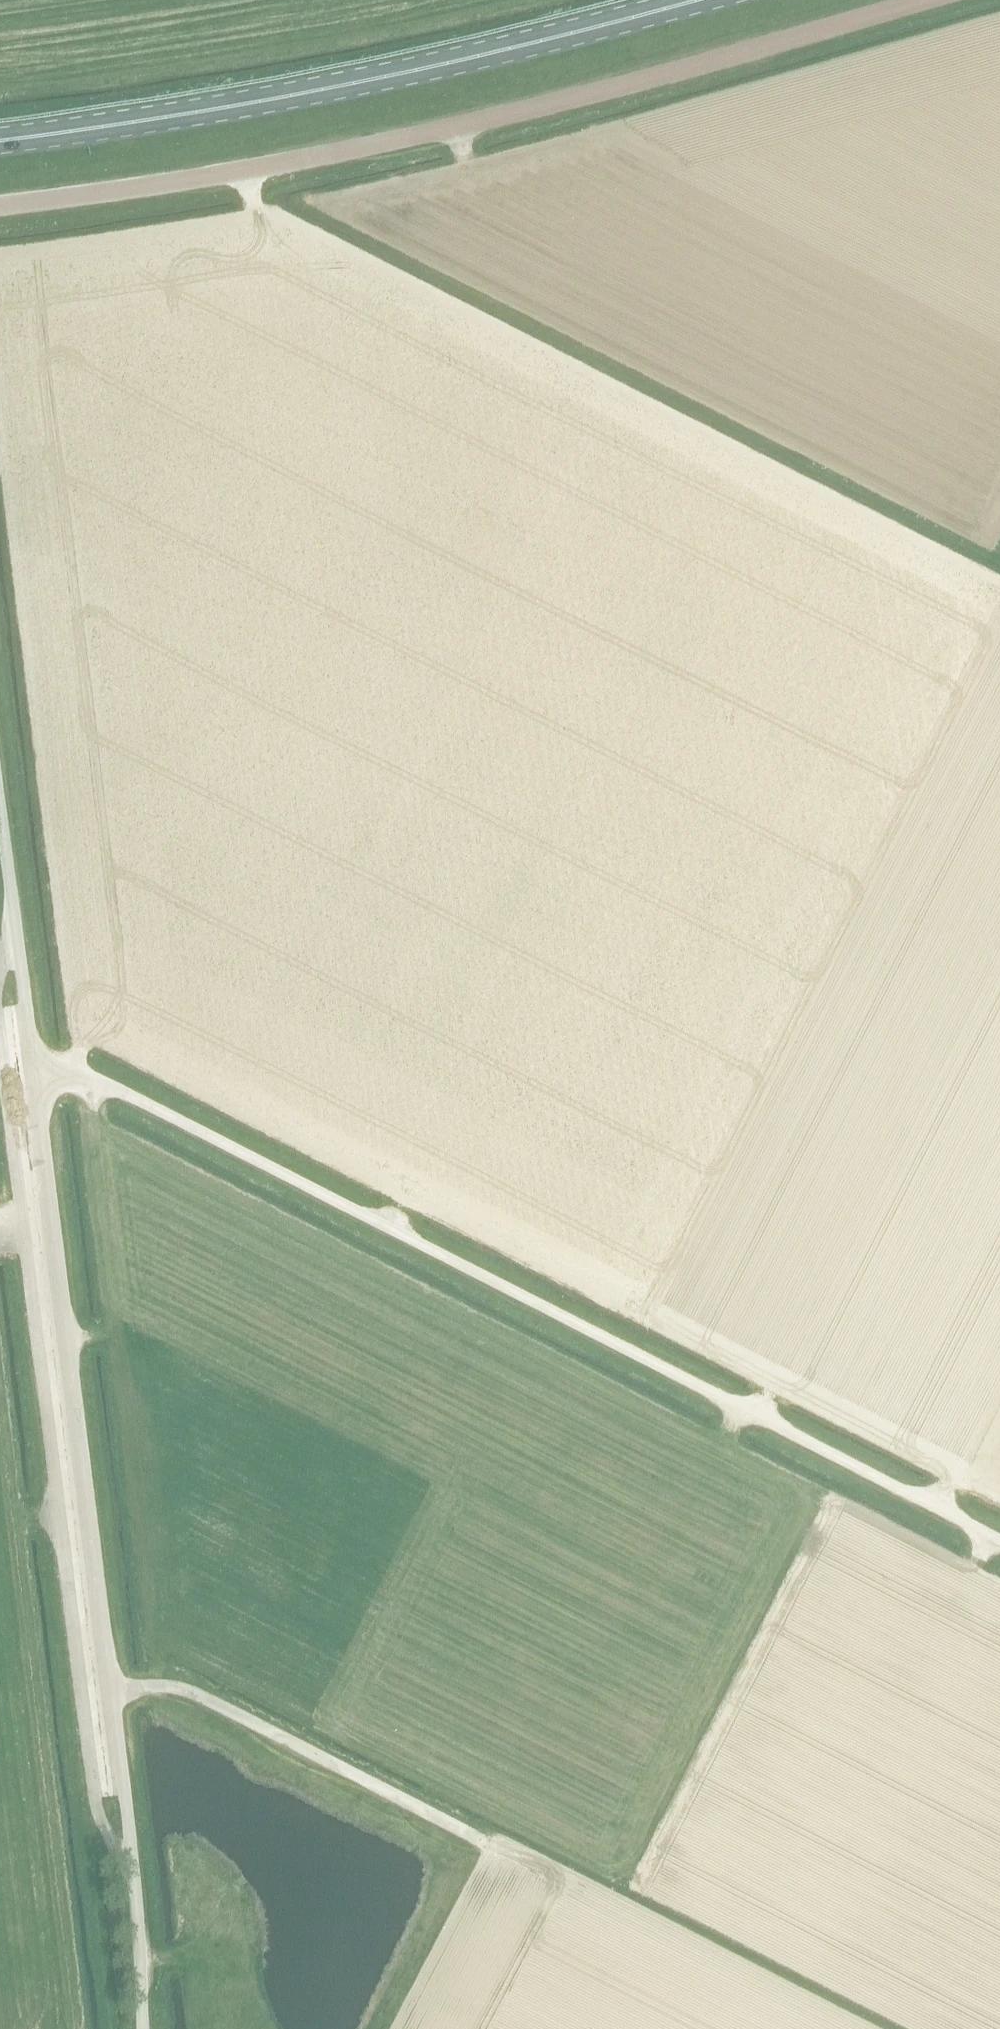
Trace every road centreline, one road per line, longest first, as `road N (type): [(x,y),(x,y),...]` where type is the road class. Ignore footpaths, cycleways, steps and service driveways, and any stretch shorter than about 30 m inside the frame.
road 1 (unclassified): [(143,2028),(125,1797),(0,809)]
road 2 (track): [(999,1540),(120,1091),(31,1063)]
road 3 (unclassified): [(0,201),(248,171),(462,126),(919,0)]
road 4 (primary): [(0,140),(288,98),(702,0)]

